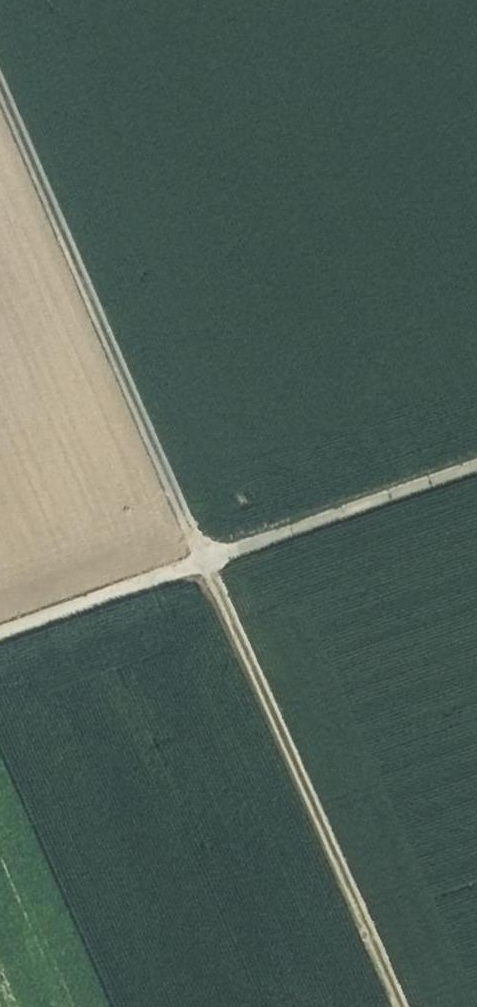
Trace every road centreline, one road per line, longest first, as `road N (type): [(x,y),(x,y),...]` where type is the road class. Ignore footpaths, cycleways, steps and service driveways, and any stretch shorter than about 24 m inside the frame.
road 1 (track): [(0,89),(399,1006)]
road 2 (track): [(476,468),(204,558),(203,575),(0,643)]

